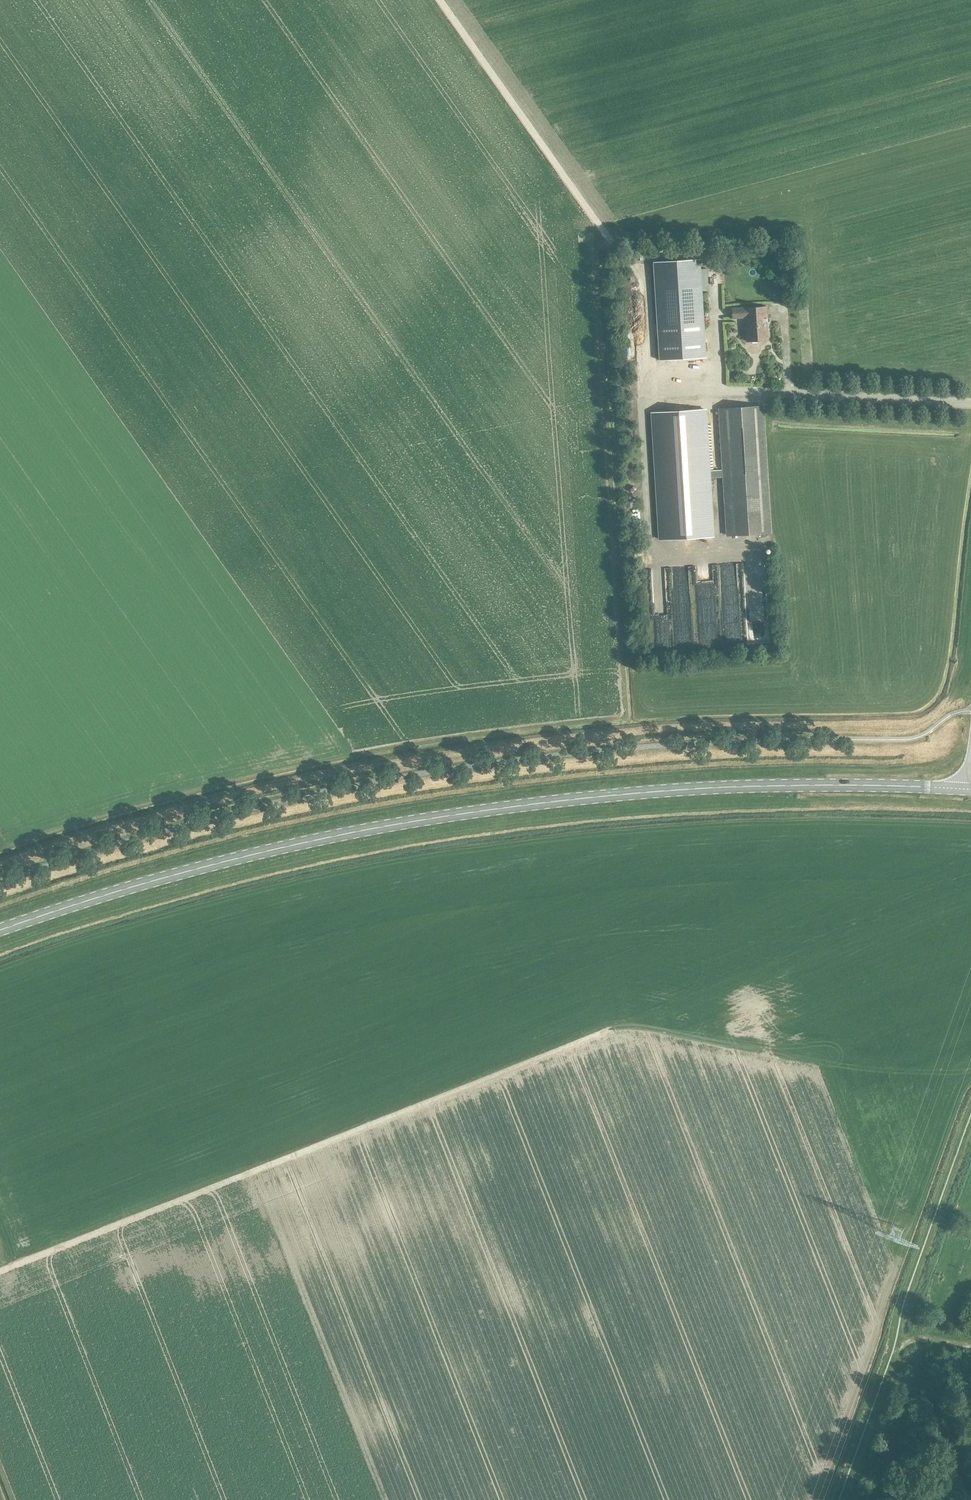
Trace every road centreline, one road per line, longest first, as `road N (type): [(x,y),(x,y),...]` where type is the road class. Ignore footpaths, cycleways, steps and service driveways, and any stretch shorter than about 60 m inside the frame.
road 1 (secondary): [(0,930),(156,880),(353,833),(493,810),(715,789),(970,790)]
road 2 (track): [(0,1271),(605,1031)]
road 3 (track): [(443,0),(640,270),(649,292),(651,390)]

